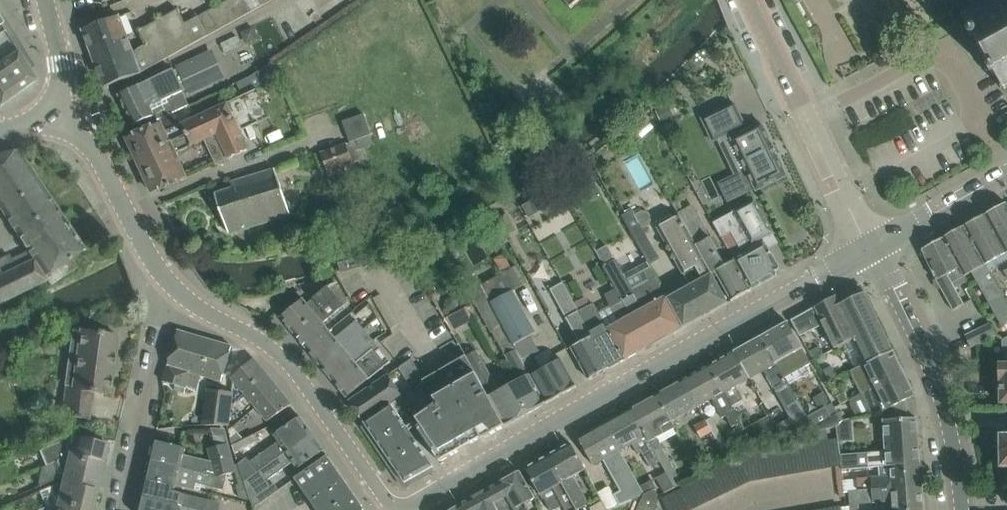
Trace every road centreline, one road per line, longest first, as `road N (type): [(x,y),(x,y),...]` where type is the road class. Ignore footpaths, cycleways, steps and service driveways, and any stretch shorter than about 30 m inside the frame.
road 1 (tertiary): [(402,509),(873,247)]
road 2 (tertiary): [(179,292),(273,348),(396,509)]
road 3 (tertiary): [(961,509),(943,395),(873,247)]
road 4 (tertiary): [(873,247),(753,0)]
road 5 (residential): [(179,292),(161,328),(119,509)]
road 6 (tertiary): [(61,123),(97,155),(179,292)]
road 7 (tertiary): [(873,247),(1006,171)]
road 8 (tertiary): [(61,123),(62,62),(47,0)]

